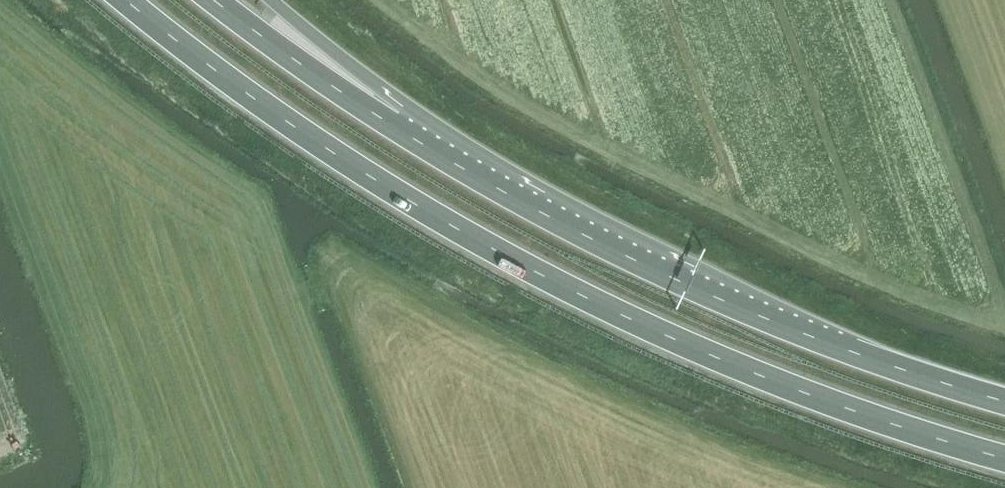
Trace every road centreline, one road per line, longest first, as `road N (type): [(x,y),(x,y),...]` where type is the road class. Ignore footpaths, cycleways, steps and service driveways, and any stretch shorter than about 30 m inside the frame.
road 1 (trunk): [(125,0),(308,136),(600,303),(753,372),(1004,457)]
road 2 (trunk): [(1004,402),(807,333),(622,250),(424,141)]
road 3 (trunk): [(424,141),(212,0)]
road 4 (trunk): [(424,141),(272,0)]

